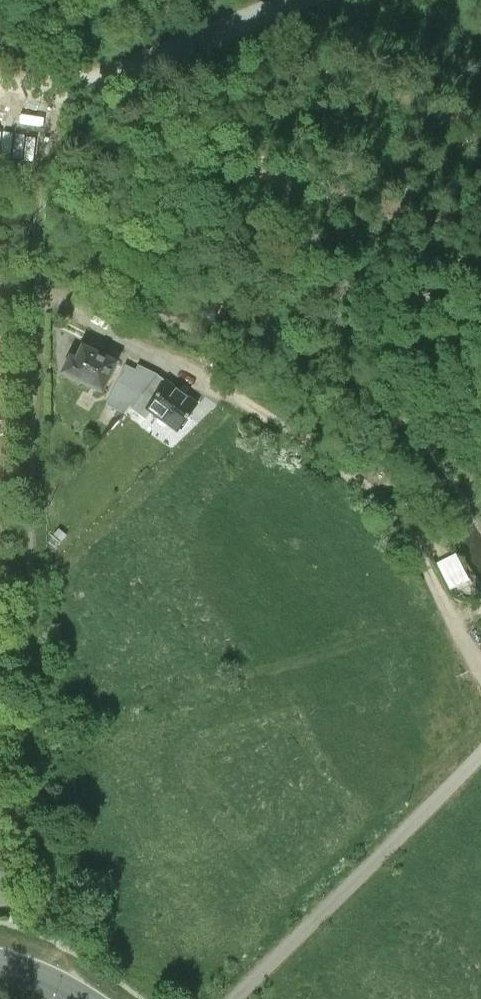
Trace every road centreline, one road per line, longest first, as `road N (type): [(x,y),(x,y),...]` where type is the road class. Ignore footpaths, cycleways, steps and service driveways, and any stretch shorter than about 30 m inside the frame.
road 1 (track): [(21,87),(41,199),(29,614),(34,840),(85,998)]
road 2 (tertiary): [(0,81),(21,87),(102,76),(296,0)]

